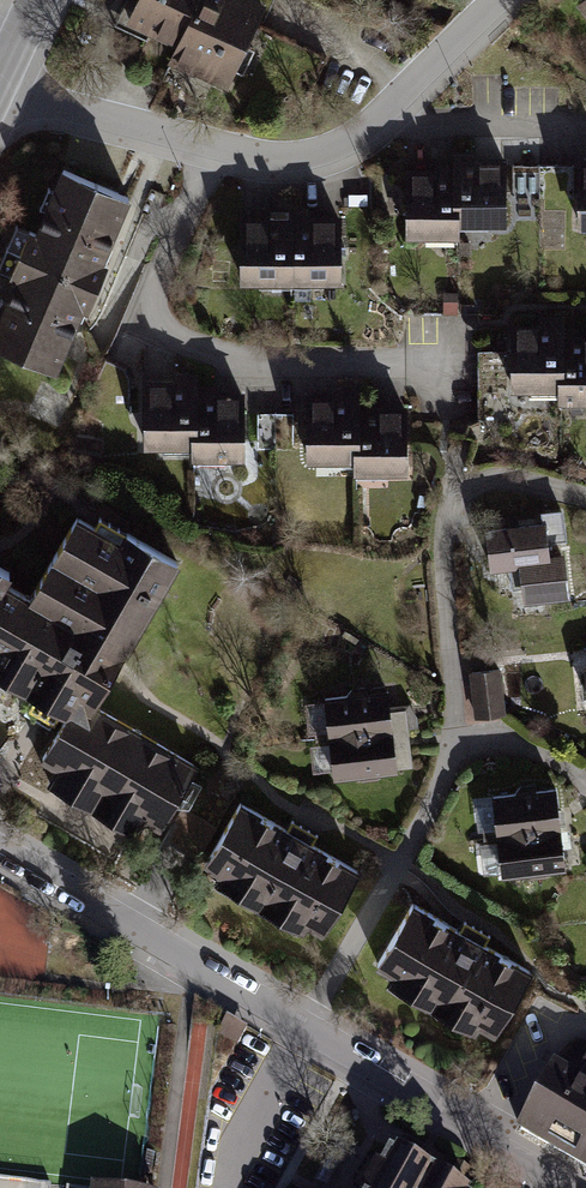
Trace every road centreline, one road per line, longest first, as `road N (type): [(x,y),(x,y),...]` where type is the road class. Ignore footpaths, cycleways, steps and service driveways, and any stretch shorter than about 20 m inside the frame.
road 1 (residential): [(216,145),(158,286),(157,317),(167,333),(205,350),(272,363),(450,362)]
road 2 (residential): [(455,737),(444,549),(455,499),(496,477),(585,496)]
road 3 (residential): [(0,851),(305,1026)]
road 4 (residential): [(216,145),(272,156),(336,144),(377,117),(499,0)]
road 5 (residential): [(305,1026),(429,812),(455,737)]
road 6 (residential): [(305,1026),(574,1187)]
road 7 (residential): [(0,89),(216,145)]
road 8 (residential): [(455,737),(517,743),(585,785)]

